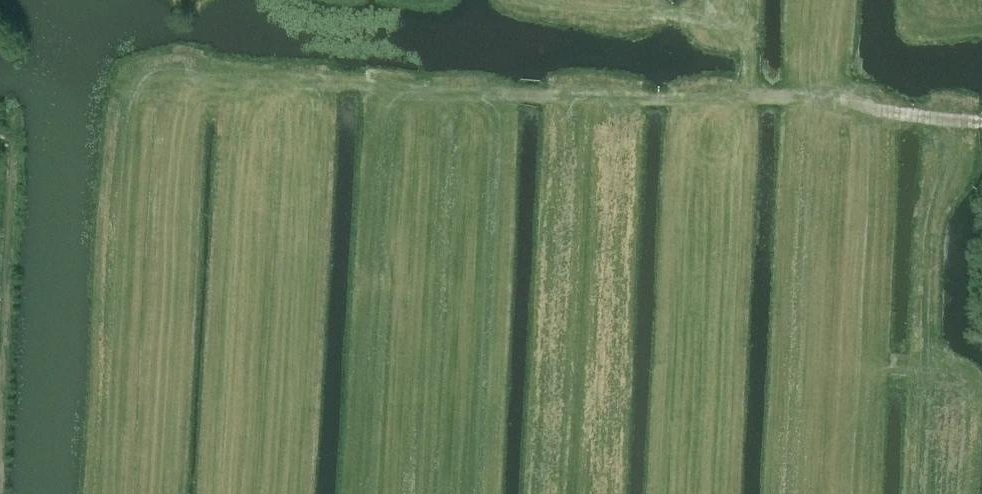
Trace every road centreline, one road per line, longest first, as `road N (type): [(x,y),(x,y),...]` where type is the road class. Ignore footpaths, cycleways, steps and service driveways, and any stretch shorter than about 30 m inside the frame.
road 1 (track): [(339,82),(643,101),(755,95),(981,120)]

